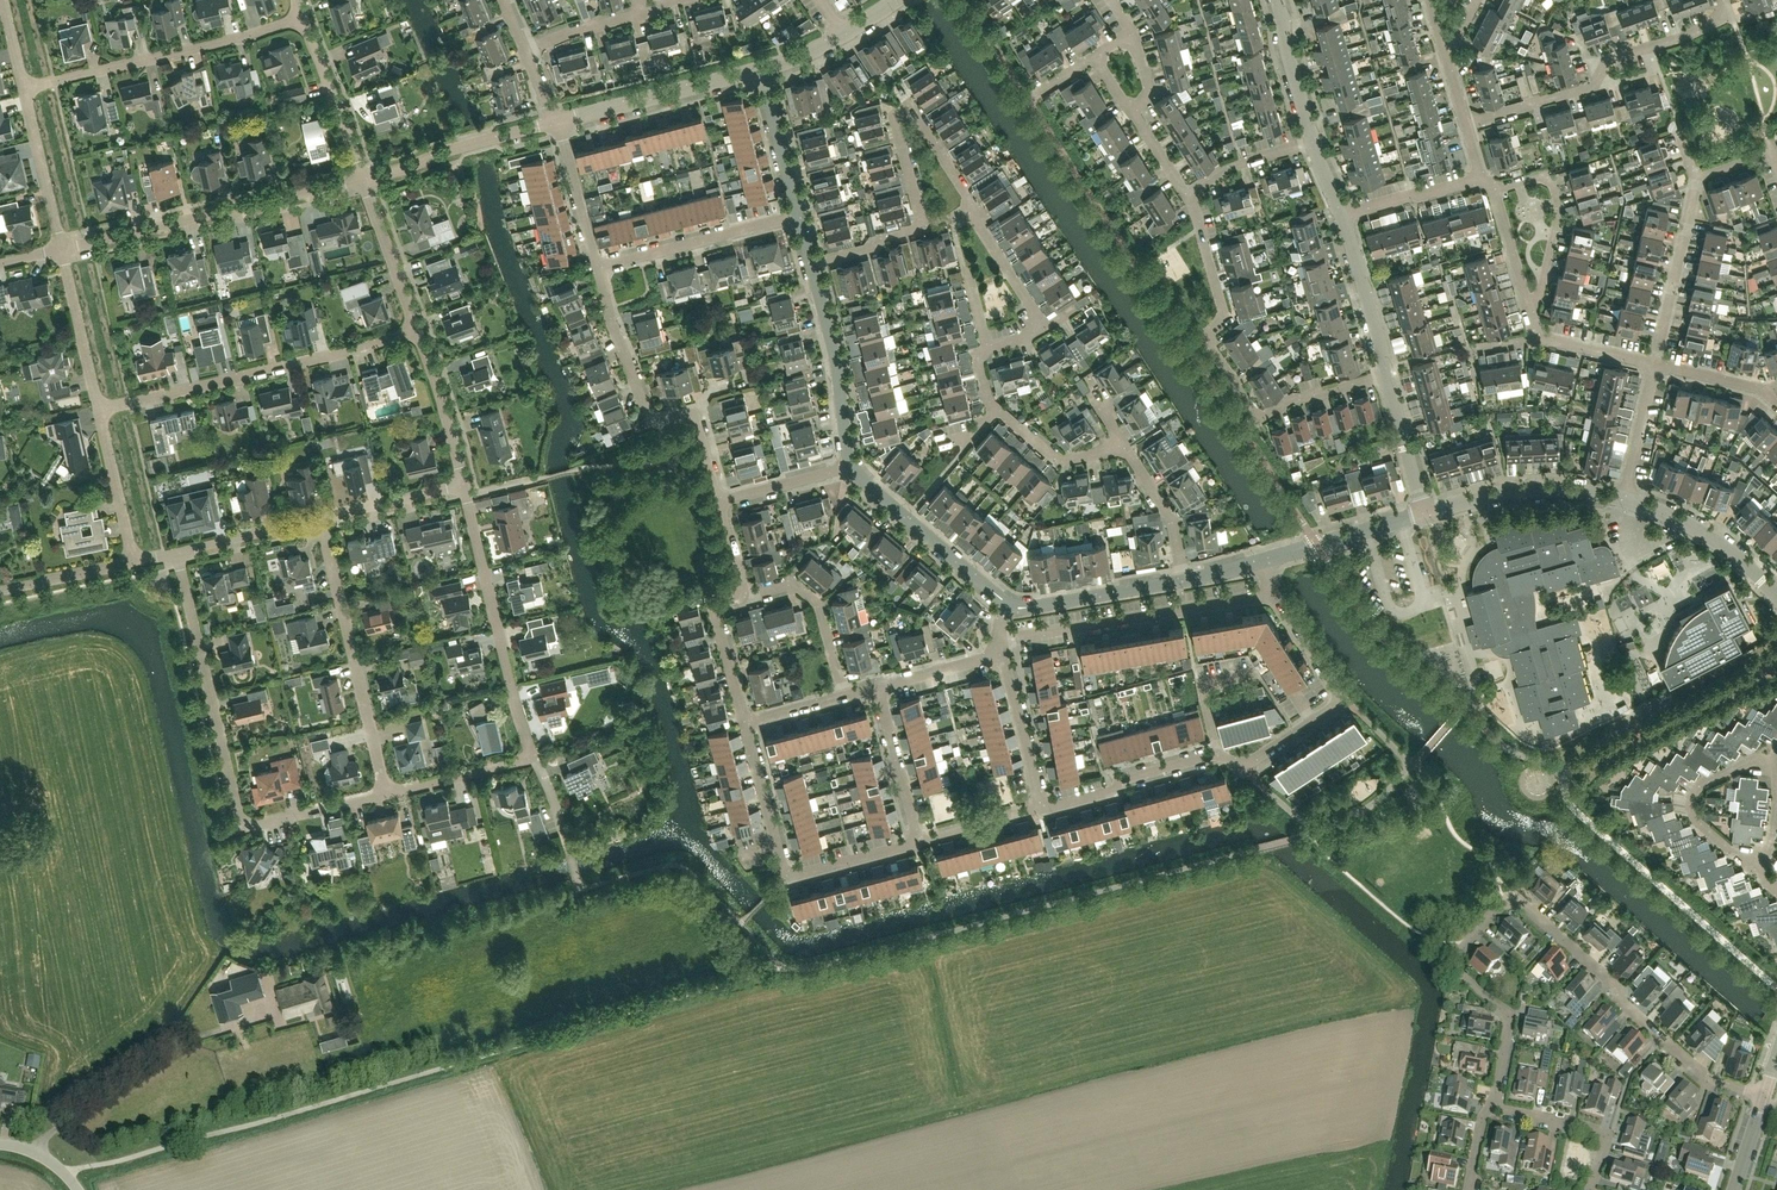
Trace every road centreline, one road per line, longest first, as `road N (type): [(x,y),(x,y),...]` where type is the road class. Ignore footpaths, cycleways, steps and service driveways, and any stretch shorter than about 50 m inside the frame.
road 1 (residential): [(1491,1106),(1507,1017),(1456,963),(1509,898),(1705,1077),(1764,1094)]
road 2 (residential): [(386,793),(242,826),(177,551)]
road 3 (residential): [(1384,373),(1293,398),(1258,421),(1203,334),(1222,311),(1188,193)]
road 4 (residential): [(98,409),(416,330)]
road 5 (residential): [(61,248),(363,178)]
road 6 (residential): [(1466,125),(1593,85),(1609,59),(1715,23),(1721,0)]
road 7 (residential): [(920,842),(787,878),(744,723)]
road 8 (residential): [(718,502),(693,413),(653,423),(597,268)]
road 9 (residential): [(24,88),(303,15)]
road 10 (residential): [(534,759),(464,483)]
road 11 (residential): [(386,793),(321,517)]
road 12 (residential): [(997,641),(1274,594)]
road 13 (residential): [(1219,755),(1249,763),(1342,701),(1274,594)]
road 14 (residential): [(922,226),(895,116),(911,106),(972,207)]
road 15 (residential): [(1534,335),(1556,191),(1539,175),(1492,188)]
road 16 (tertiary): [(556,122),(761,68)]
road 17 (residential): [(1008,605),(852,465)]
road 18 (residential): [(597,268),(799,215)]
road 19 (residential): [(852,465),(811,262)]
road 20 (residential): [(1624,500),(1538,490),(1425,514)]
road 21 (residential): [(1759,876),(1698,823),(1691,802),(1702,785),(1772,751)]
road 22 (tertiary): [(363,178),(556,122)]
road 23 (residential): [(1653,365),(1696,179)]
road 24 (residential): [(1039,809),(1106,794),(1125,777),(1219,755)]
road 25 (residential): [(1776,596),(1722,545),(1624,500)]
road 26 (residential): [(1591,1189),(1608,1135),(1491,1106)]
road 27 (residential): [(843,696),(820,607),(789,585),(744,596)]
road 28 (tertiary): [(363,178),(303,15)]
road 29 (residential): [(1180,581),(1008,605)]
road 30 (residential): [(1260,562),(1425,514)]
road 31 (residential): [(98,409),(61,248)]
road 32 (residential): [(61,248),(24,88)]
road 33 (residential): [(1384,373),(1342,215)]
road 34 (residential): [(416,330),(363,178)]
road 35 (residential): [(464,483),(416,330)]
road 36 (residential): [(1039,809),(999,654)]
road 37 (residential): [(920,842),(877,688)]
road 38 (residential): [(1180,581),(1164,511),(1119,439)]
road 39 (residential): [(133,561),(98,409)]
road 40 (residential): [(1534,335),(1492,188)]
road 41 (residential): [(386,793),(534,759)]
road 42 (residential): [(799,215),(761,68)]
road 43 (residential): [(597,268),(556,122)]
road 44 (residential): [(744,723),(715,609),(744,596)]
road 45 (residential): [(1314,143),(1275,0)]
road 46 (residential): [(321,517),(177,551)]
road 47 (residential): [(321,517),(464,483)]
road 48 (residential): [(1425,514),(1384,373)]
road 49 (residential): [(1119,439),(1059,461),(998,411)]
road 50 (residential): [(1342,215),(1478,178)]
road 51 (residential): [(1044,328),(972,207)]
road 52 (residential): [(718,502),(852,465)]
road 53 (residential): [(1624,500),(1653,365)]
road 54 (residential): [(133,561),(0,590)]
road 55 (residential): [(1188,193),(1242,165),(1314,143)]
road 56 (residential): [(1219,755),(1197,681),(1253,671)]
road 57 (residential): [(877,688),(999,654)]
road 58 (residential): [(920,842),(1039,809)]
road 59 (residential): [(524,50),(642,14)]
road 60 (residential): [(1653,365),(1534,335)]

